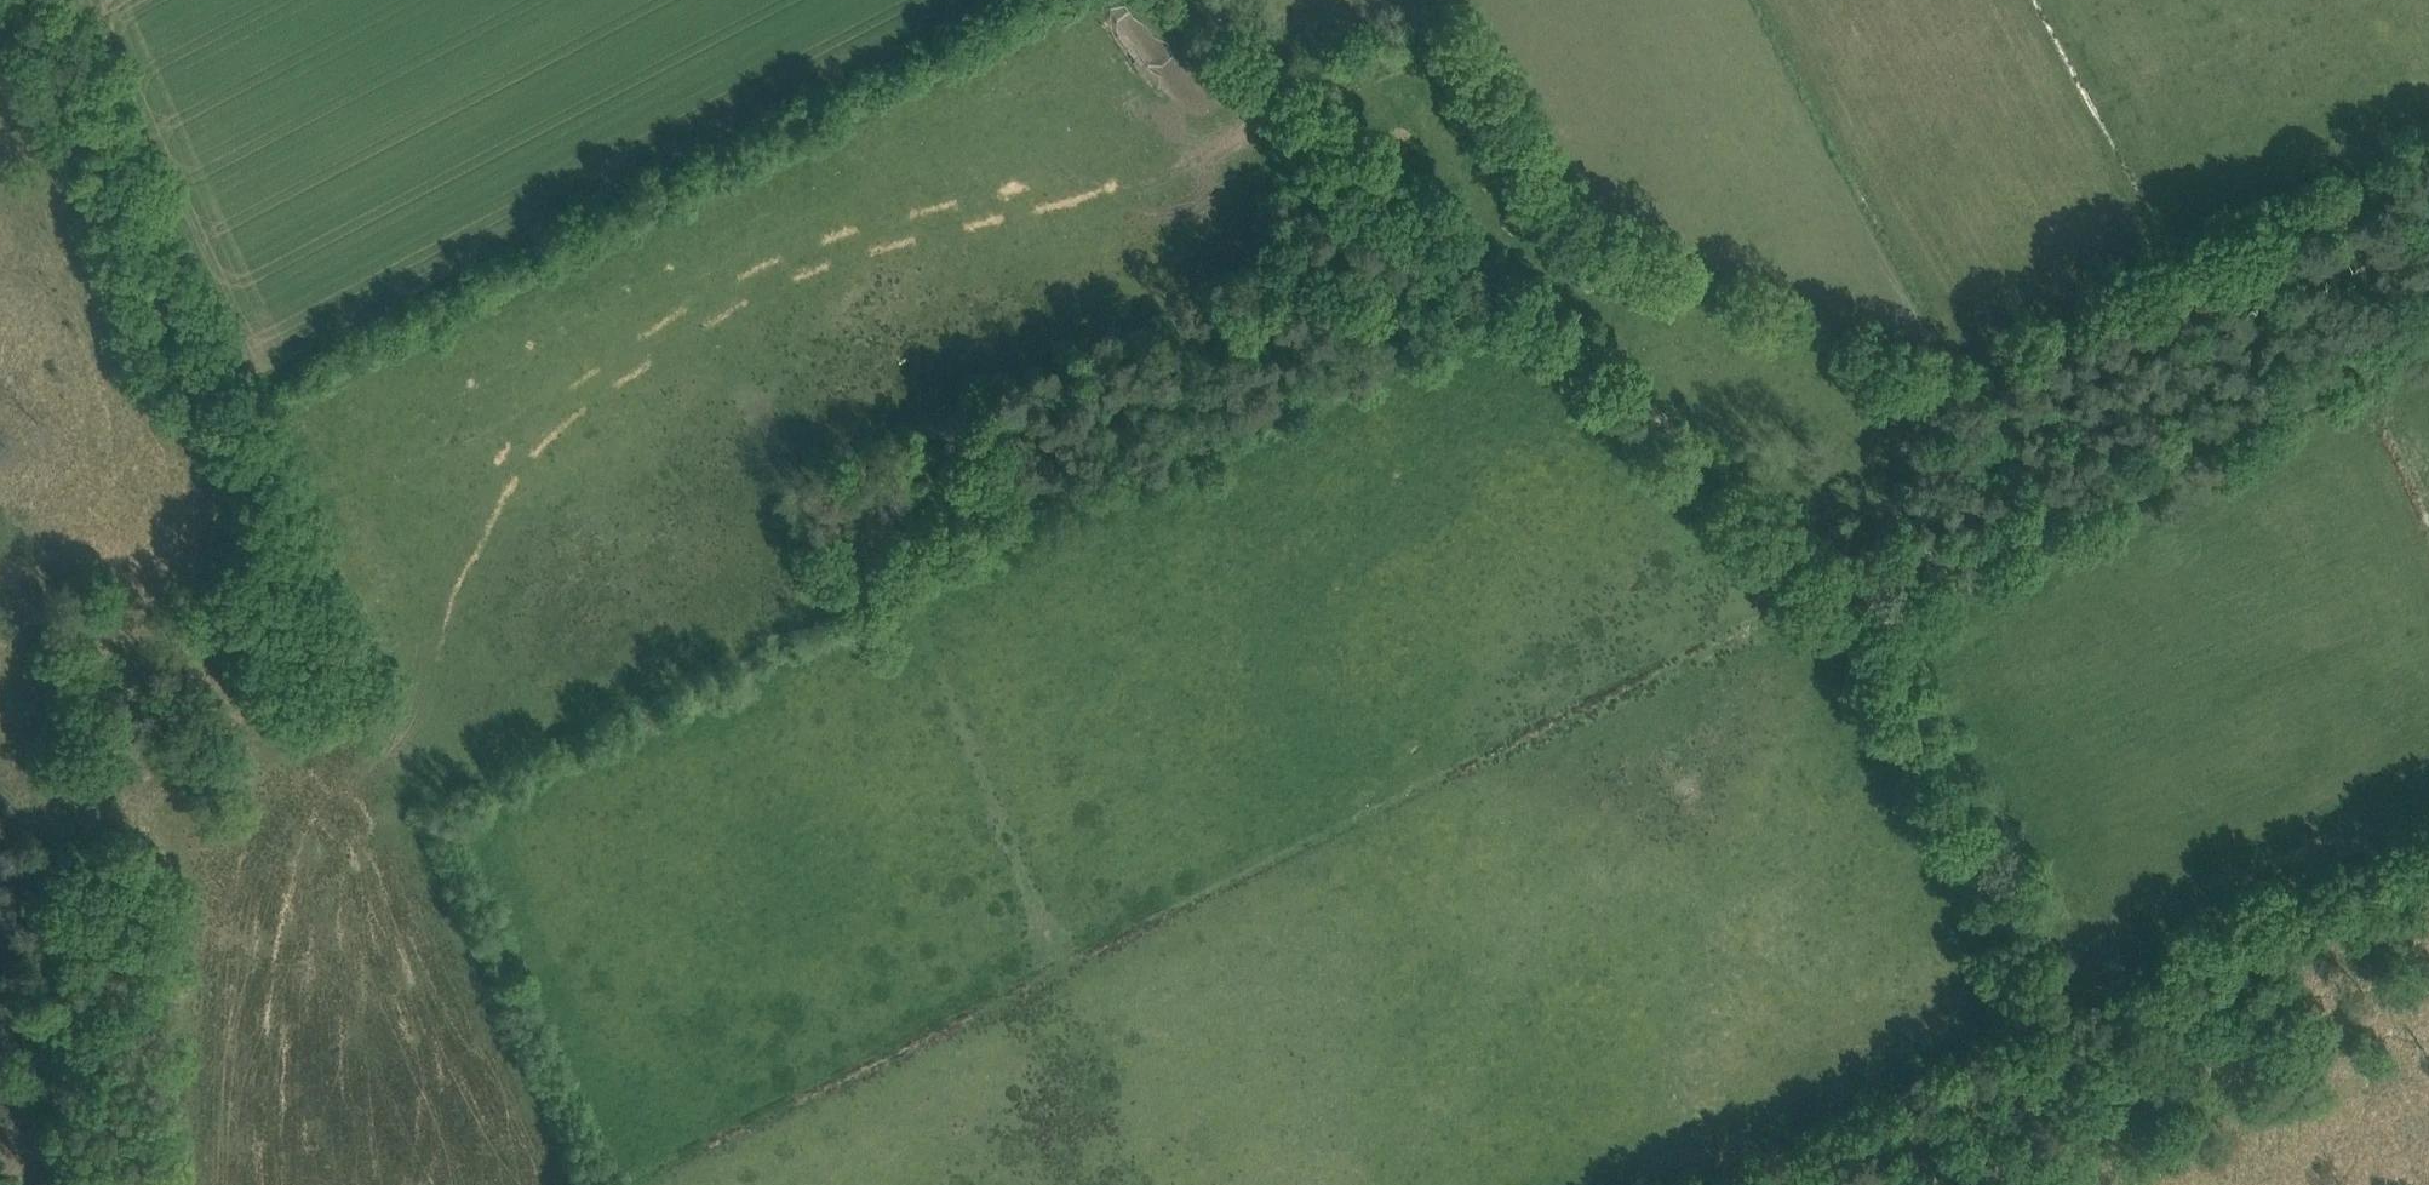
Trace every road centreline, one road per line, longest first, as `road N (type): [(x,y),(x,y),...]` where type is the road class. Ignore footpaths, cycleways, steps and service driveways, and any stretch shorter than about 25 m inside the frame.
road 1 (track): [(1862,611),(1484,237),(1211,0)]
road 2 (track): [(2428,329),(1862,611)]

